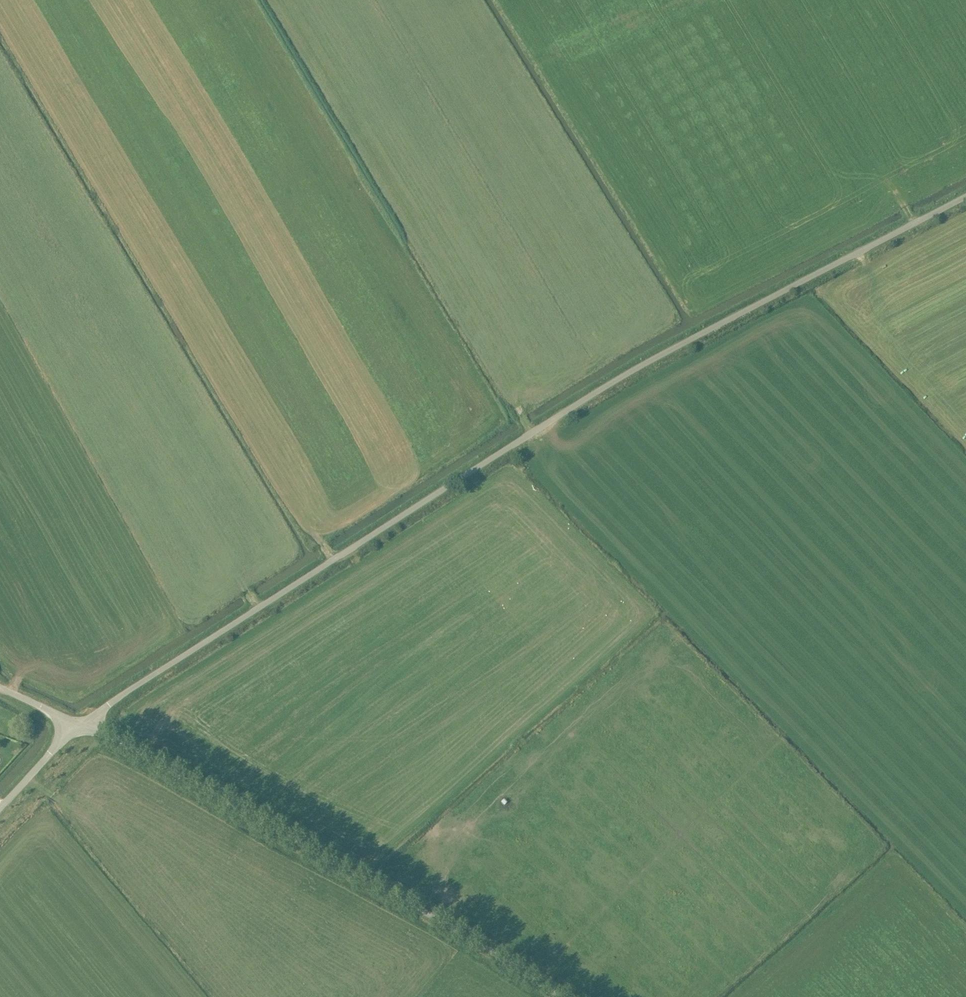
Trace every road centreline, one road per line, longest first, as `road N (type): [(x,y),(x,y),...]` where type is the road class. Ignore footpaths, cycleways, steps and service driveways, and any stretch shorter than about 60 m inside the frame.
road 1 (unclassified): [(93,717),(514,441),(657,356),(965,195)]
road 2 (unclassified): [(554,996),(458,935),(117,746),(93,717)]

